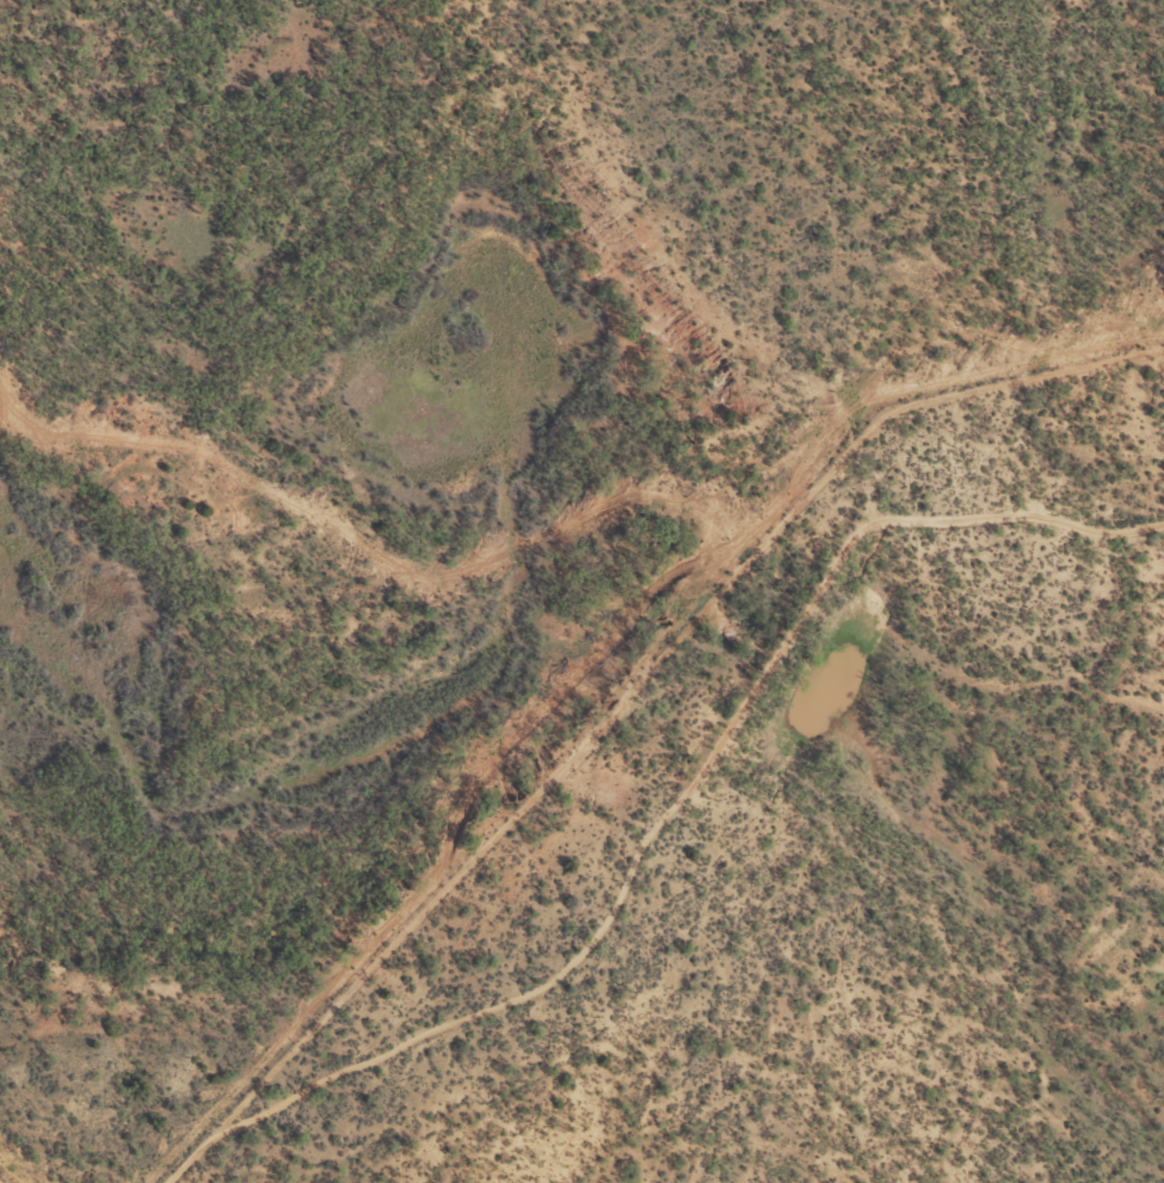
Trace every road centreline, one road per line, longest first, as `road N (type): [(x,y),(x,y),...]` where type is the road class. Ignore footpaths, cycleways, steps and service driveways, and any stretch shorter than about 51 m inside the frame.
road 1 (residential): [(1163,505),(1026,510),(875,559),(803,606),(563,914),(419,1047),(227,1126),(167,1182)]

